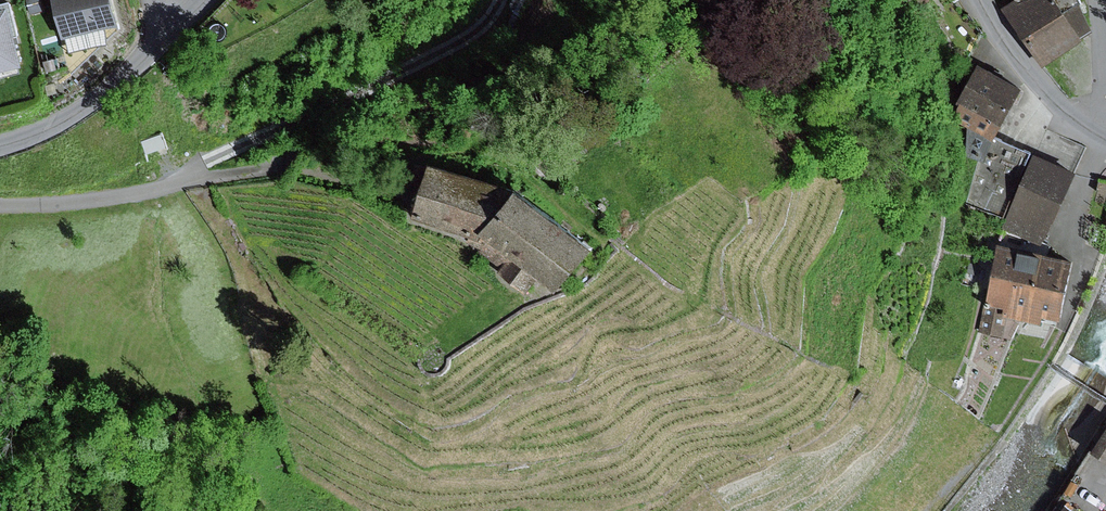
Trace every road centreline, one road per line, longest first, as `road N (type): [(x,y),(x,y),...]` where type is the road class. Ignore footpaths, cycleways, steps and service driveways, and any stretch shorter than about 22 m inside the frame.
road 1 (track): [(502,0),(481,30),(448,53),(375,80),(198,169)]
road 2 (tertiary): [(173,26),(99,97),(52,127),(0,144)]
road 3 (tertiary): [(1105,137),(1023,63),(986,0)]
road 4 (residential): [(1105,126),(1100,0)]

